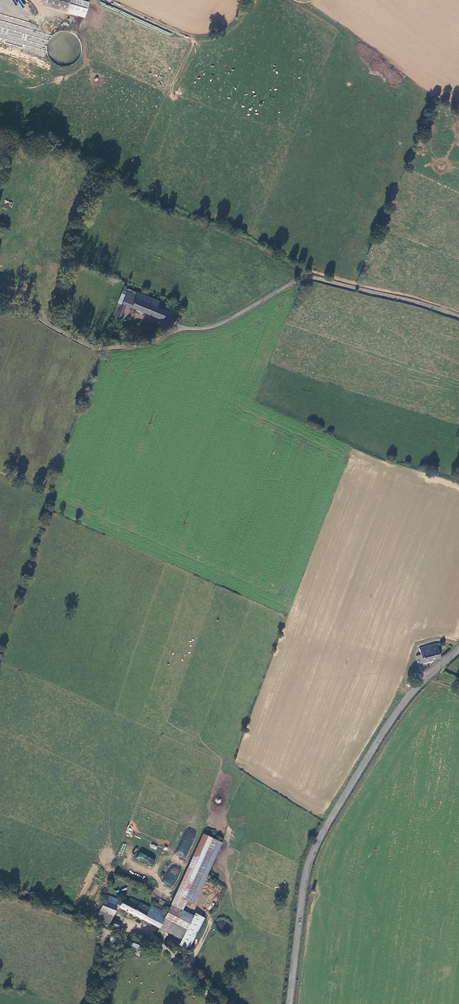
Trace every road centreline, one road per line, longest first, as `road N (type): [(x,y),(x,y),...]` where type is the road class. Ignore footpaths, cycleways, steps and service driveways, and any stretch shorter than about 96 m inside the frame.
road 1 (unclassified): [(458,316),(303,278),(219,324),(105,347),(73,337),(0,291)]
road 2 (tertiary): [(289,1003),(314,849),(388,724),(458,648)]

